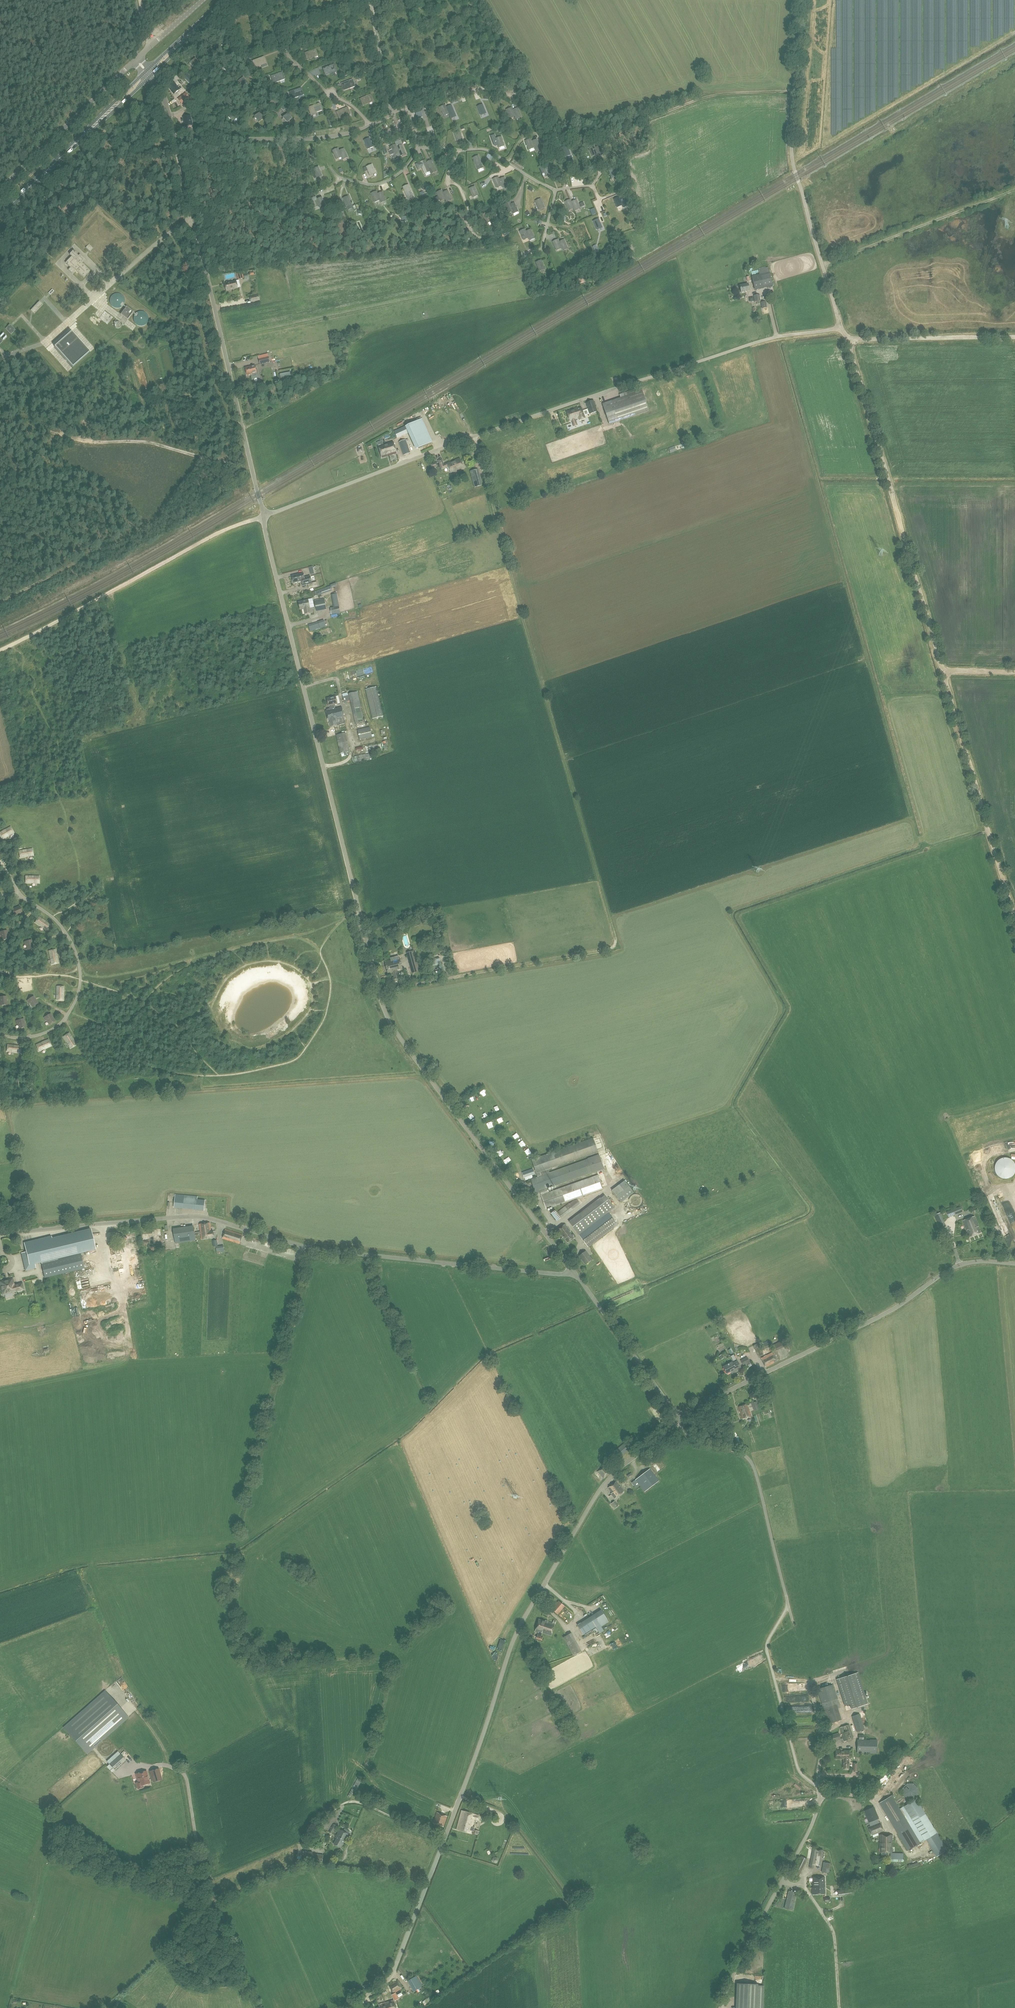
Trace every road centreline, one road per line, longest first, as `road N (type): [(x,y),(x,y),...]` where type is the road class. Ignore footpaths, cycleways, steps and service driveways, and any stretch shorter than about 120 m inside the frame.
road 1 (unclassified): [(575,1273),(386,1016),(264,516)]
road 2 (track): [(379,995),(617,948),(475,435)]
road 3 (unclassified): [(344,2007),(383,1986),(395,1969),(522,1622),(604,1485),(680,1420)]
road 4 (unclassified): [(0,1233),(201,1217),(319,1249),(575,1273)]
road 5 (unclassified): [(264,516),(475,435),(781,336)]
road 6 (unclassified): [(720,2007),(820,1798),(798,1769),(767,1652),(789,1605)]
road 7 (track): [(794,93),(707,97),(585,134),(550,125),(499,92),(408,105)]
road 8 (unclassified): [(264,516),(174,138)]
road 9 (unclassified): [(680,1420),(892,1310),(958,1265),(1014,1263)]
road 10 (track): [(943,671),(847,340)]
road 11 (track): [(842,329),(792,159),(801,0)]
road 12 (track): [(20,641),(264,516)]
road 13 (track): [(1014,922),(943,671)]
road 14 (unclassified): [(680,1420),(692,1439),(739,1451),(753,1464),(789,1605)]
road 15 (track): [(822,265),(1014,190)]
road 16 (unclassified): [(174,138),(325,137),(370,125)]
road 17 (unclassified): [(0,189),(139,58)]
road 18 (unclassified): [(680,1420),(575,1273)]
road 19 (track): [(847,340),(1014,337)]
road 20 (track): [(243,429),(342,378),(352,341)]
road 21 (primary): [(43,175),(153,75)]
road 22 (primary): [(148,70),(43,175)]

